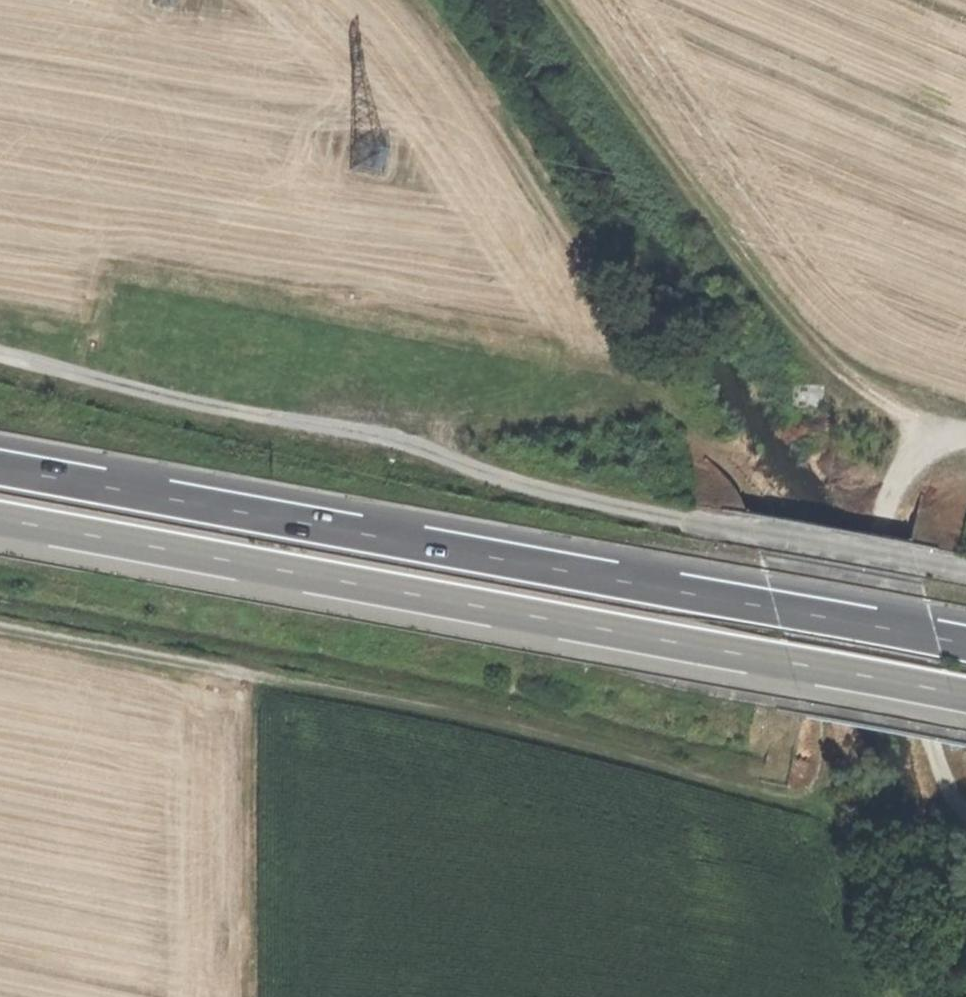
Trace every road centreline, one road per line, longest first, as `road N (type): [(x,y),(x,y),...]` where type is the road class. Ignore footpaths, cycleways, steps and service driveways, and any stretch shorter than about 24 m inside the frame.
road 1 (track): [(965,571),(500,477),(0,349)]
road 2 (trunk): [(0,519),(965,697)]
road 3 (trunk): [(965,641),(0,467)]
road 4 (track): [(0,631),(385,701),(788,800)]
road 5 (track): [(939,455),(912,418),(819,353),(560,0)]
road 6 (track): [(965,804),(934,747),(882,527),(915,465),(965,446)]

